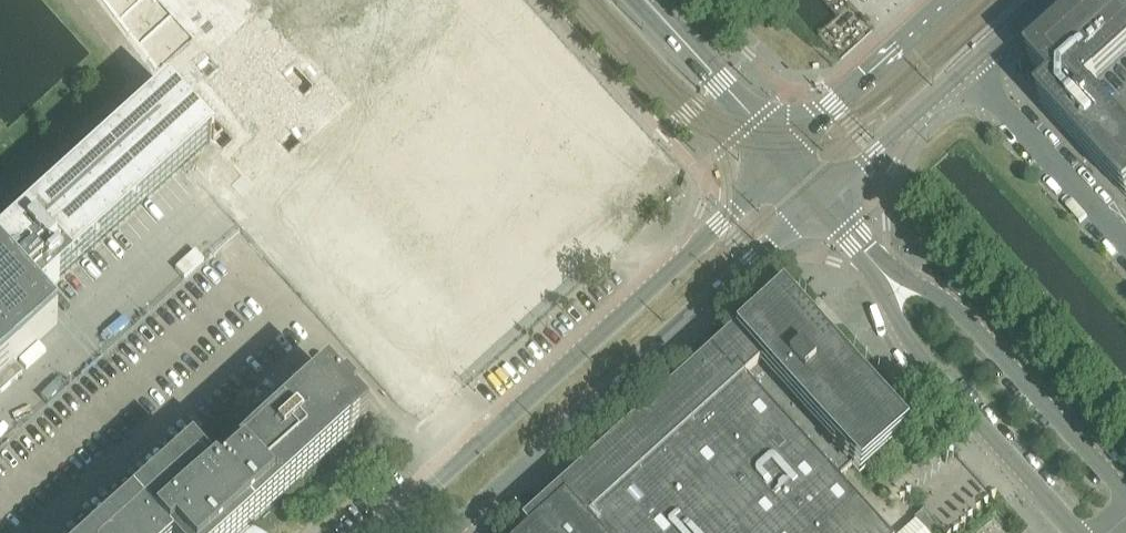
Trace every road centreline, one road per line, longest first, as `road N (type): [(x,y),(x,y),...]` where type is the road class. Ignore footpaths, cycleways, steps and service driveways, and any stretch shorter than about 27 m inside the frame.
road 1 (tertiary): [(787,156),(723,229),(388,532)]
road 2 (tertiary): [(462,532),(824,199)]
road 3 (unclassified): [(875,259),(914,348),(1080,532)]
road 4 (unclassified): [(1125,491),(972,321),(875,259)]
road 5 (tertiary): [(959,0),(787,156)]
road 6 (unclassified): [(1125,239),(976,73)]
road 7 (tertiary): [(645,0),(787,156)]
road 8 (tertiary): [(824,199),(976,73)]

